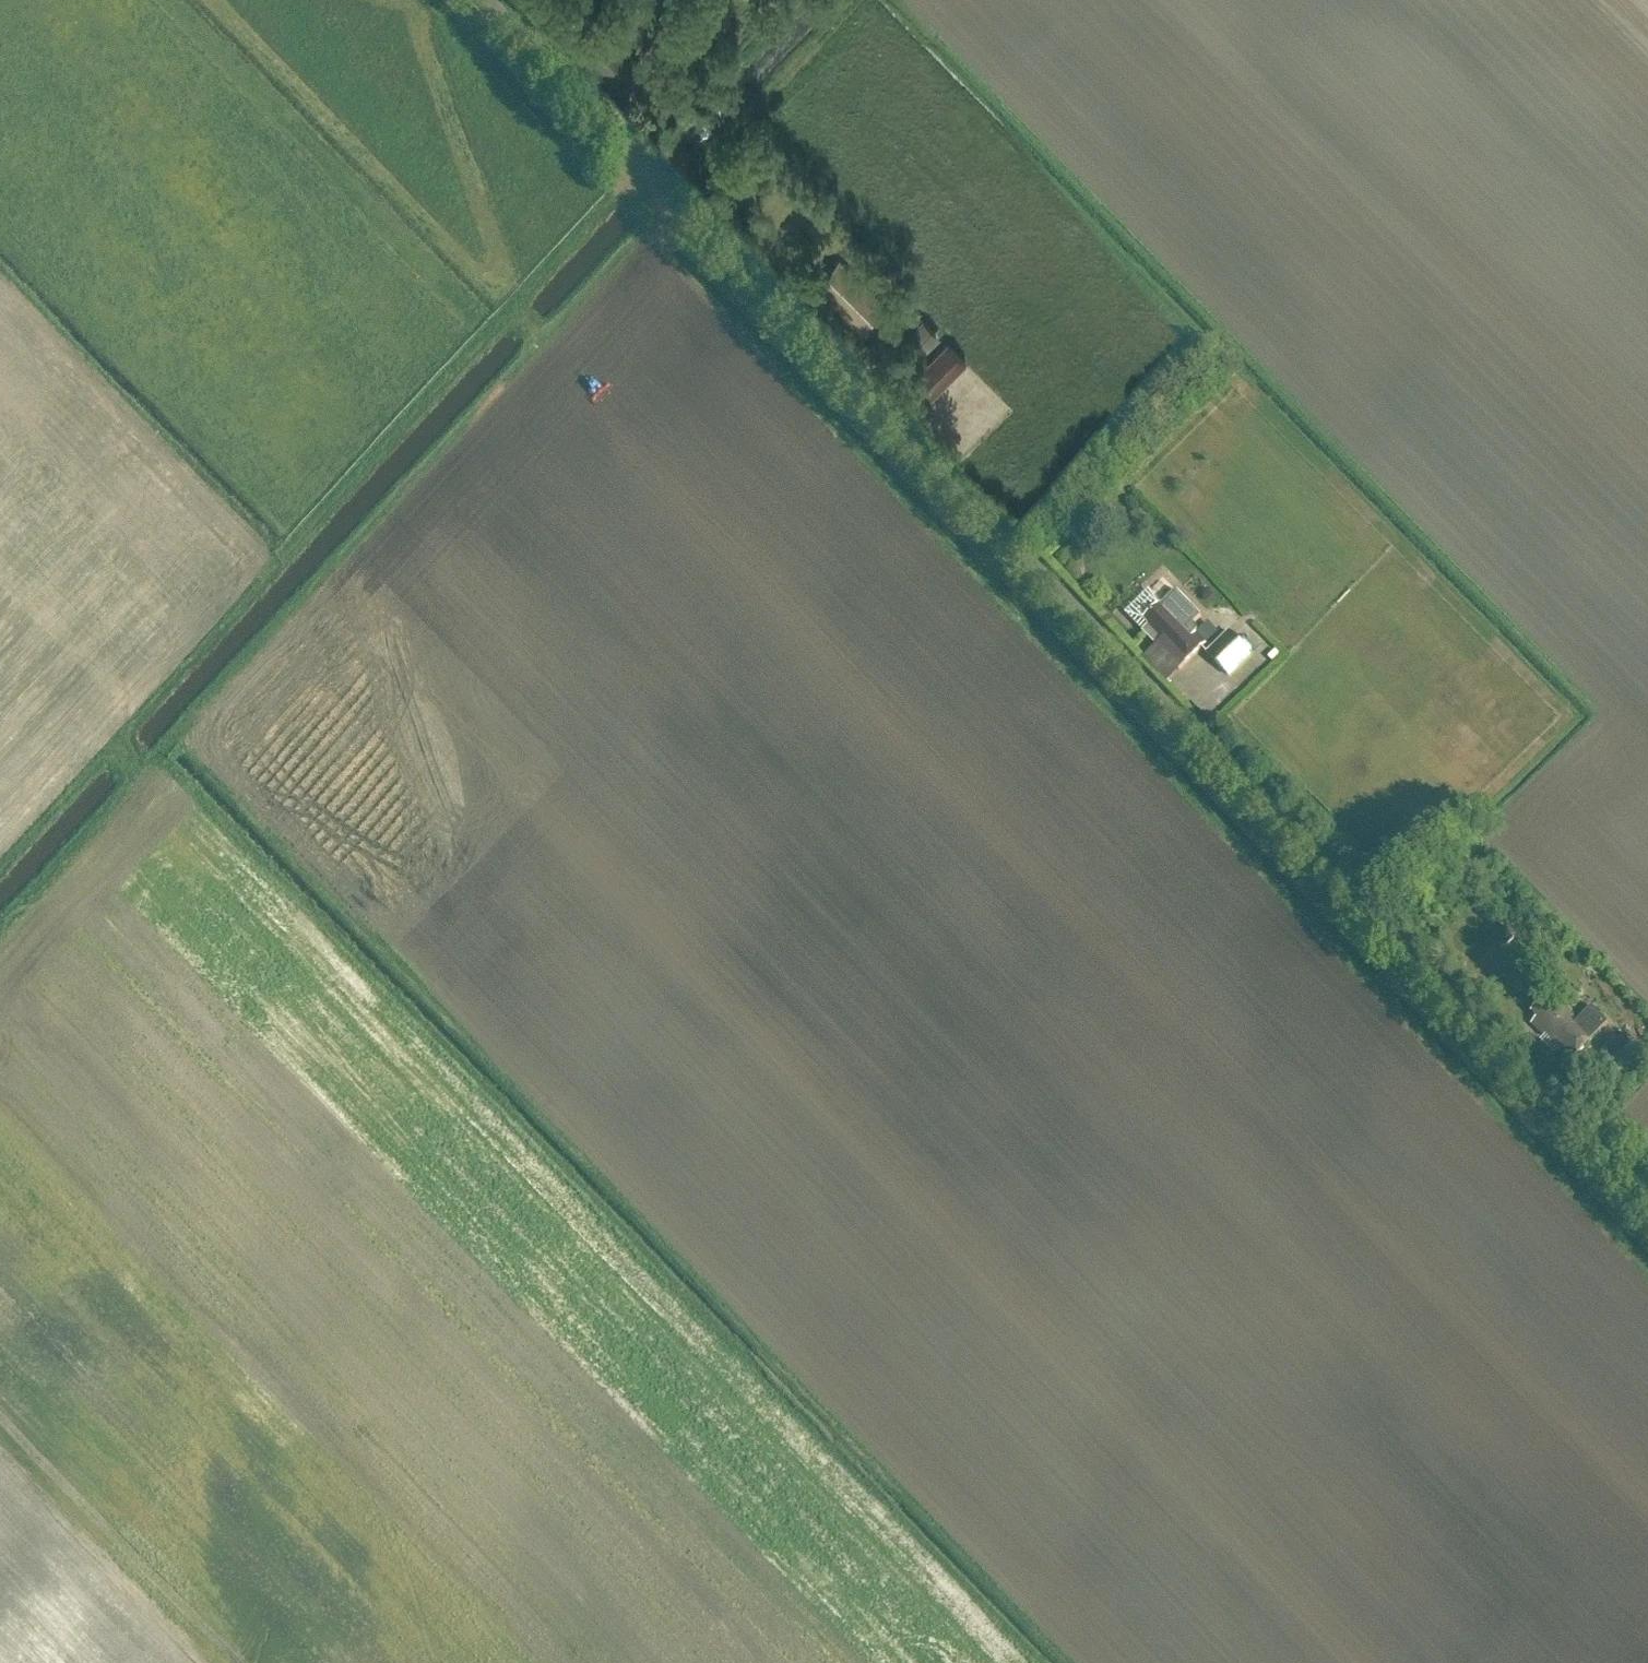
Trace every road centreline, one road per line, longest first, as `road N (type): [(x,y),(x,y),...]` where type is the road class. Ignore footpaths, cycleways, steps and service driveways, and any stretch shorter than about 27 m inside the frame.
road 1 (unclassified): [(1647,1187),(494,0)]

